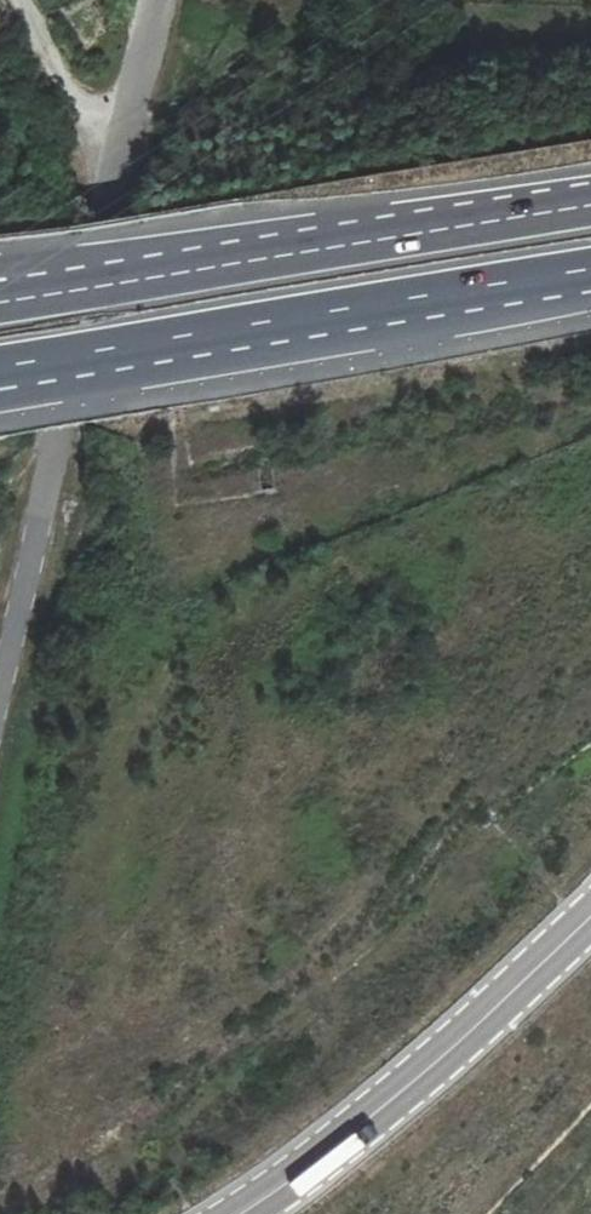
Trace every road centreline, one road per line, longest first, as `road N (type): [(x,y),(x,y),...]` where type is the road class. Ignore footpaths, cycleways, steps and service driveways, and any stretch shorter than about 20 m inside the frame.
road 1 (unclassified): [(161,0),(0,674)]
road 2 (motorway): [(0,368),(590,271)]
road 3 (motorway): [(590,205),(12,300)]
road 4 (tertiary): [(238,1213),(461,1039),(590,917)]

